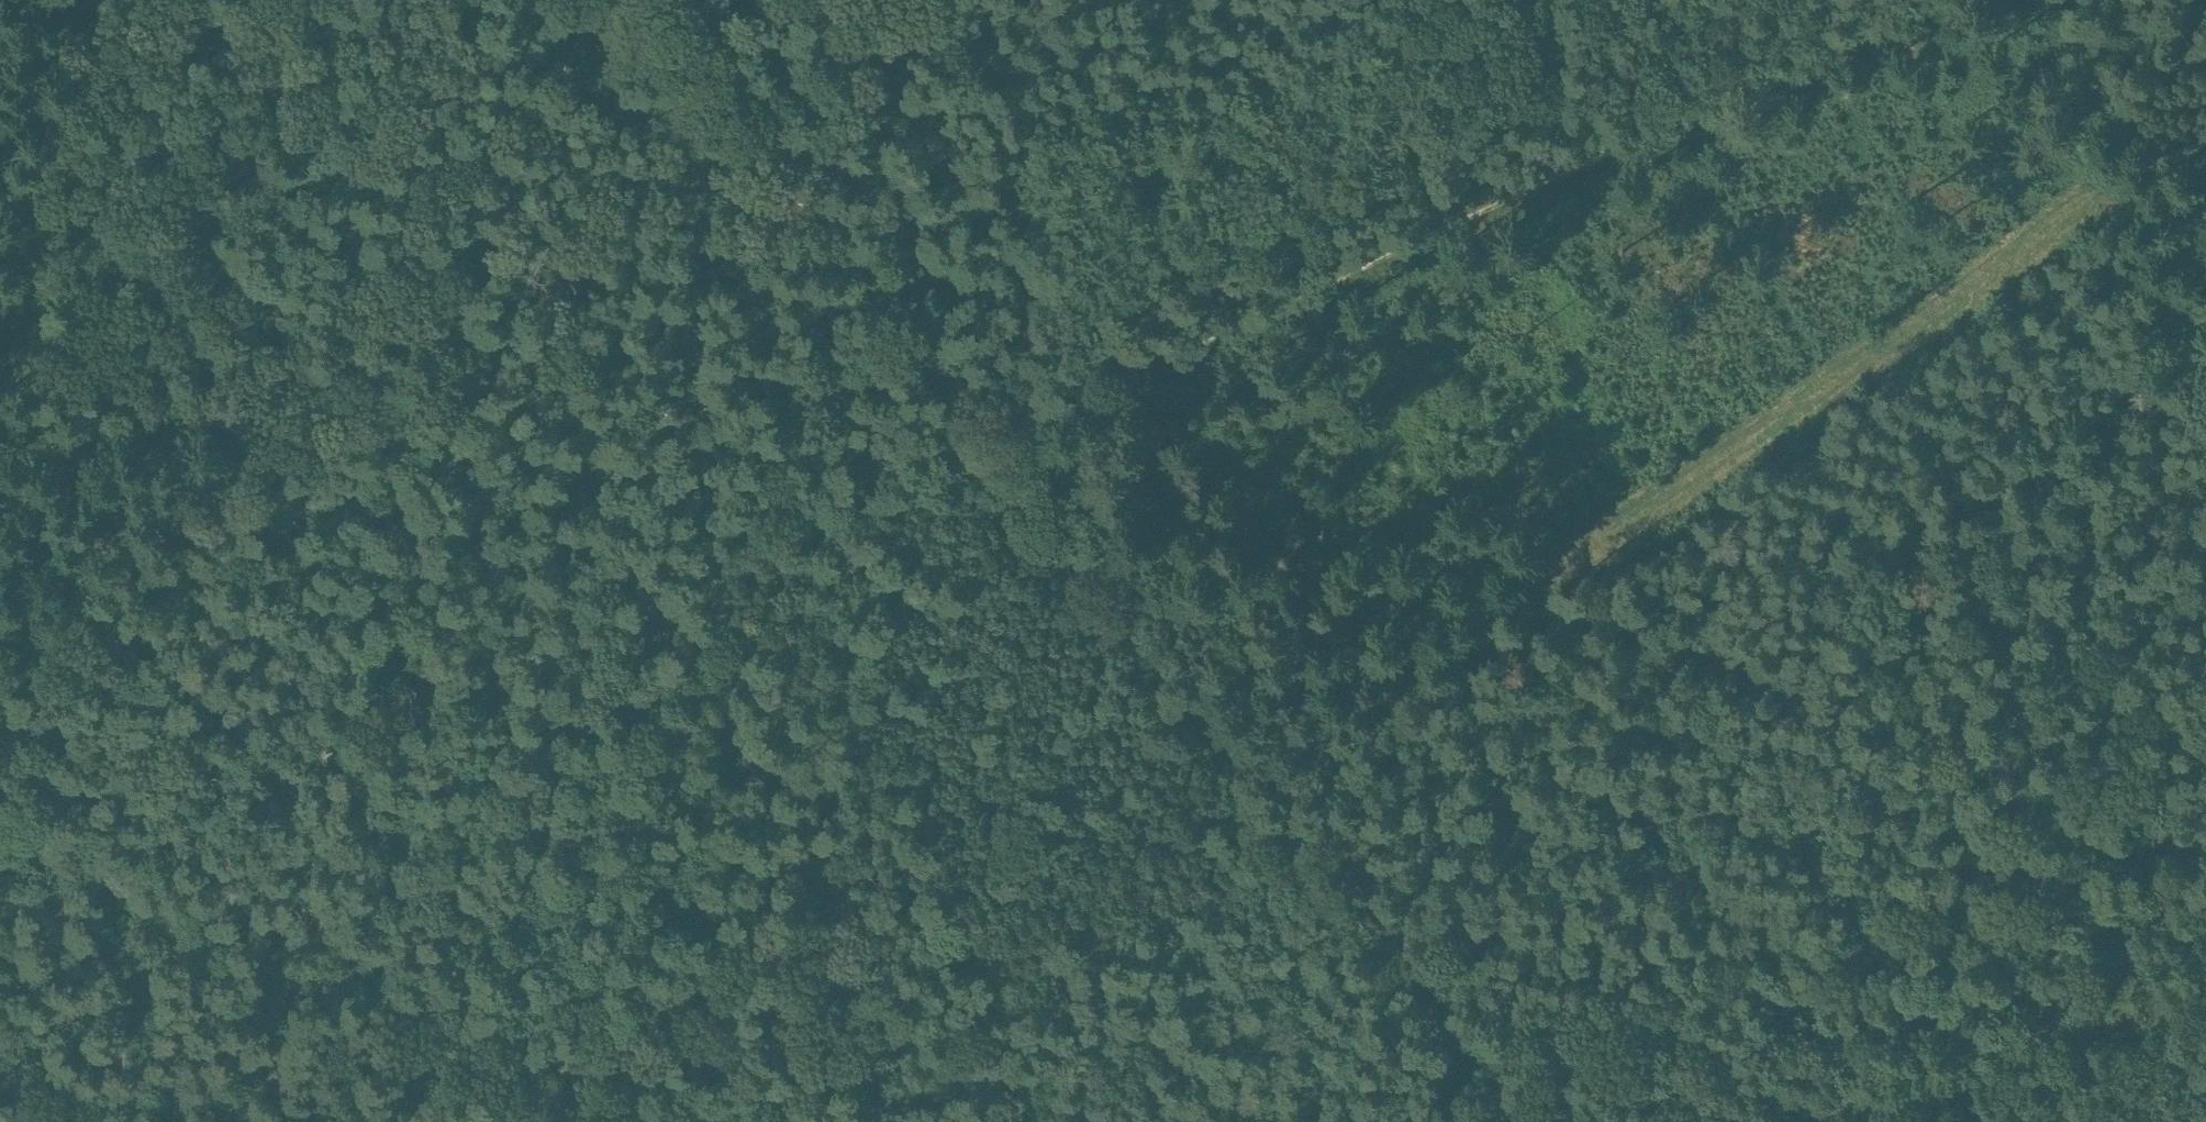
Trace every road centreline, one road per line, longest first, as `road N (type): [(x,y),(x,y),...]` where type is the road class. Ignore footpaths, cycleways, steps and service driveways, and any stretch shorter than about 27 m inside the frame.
road 1 (track): [(1908,0),(1267,307),(1015,438),(647,603)]
road 2 (track): [(661,0),(787,175),(1015,438),(1415,972),(1521,996)]
road 3 (track): [(817,0),(787,175),(748,311),(647,603),(379,1121)]
road 4 (track): [(2205,961),(1871,1072),(1655,1000),(1521,996),(1450,1052),(1277,1121)]

